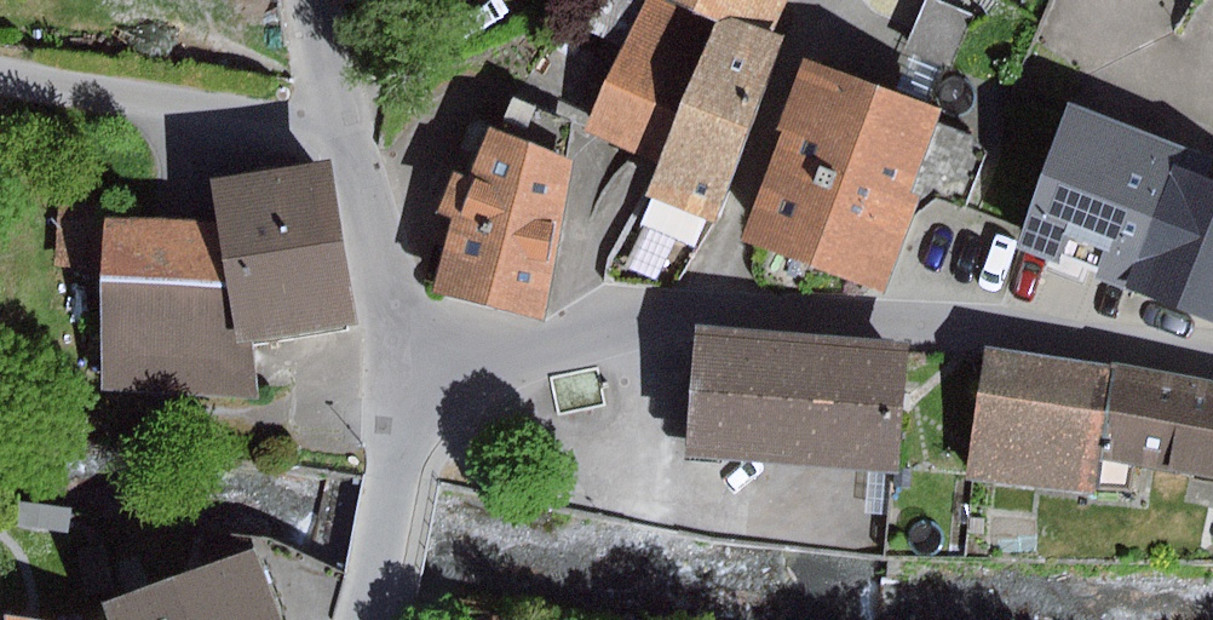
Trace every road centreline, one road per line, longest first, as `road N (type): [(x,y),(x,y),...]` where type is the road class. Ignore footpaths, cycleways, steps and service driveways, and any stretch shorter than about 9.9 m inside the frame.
road 1 (residential): [(1212,358),(1009,331),(697,317),(630,325),(449,372)]
road 2 (residential): [(449,372),(407,335),(376,274),(315,0)]
road 3 (residential): [(449,372),(363,619)]

